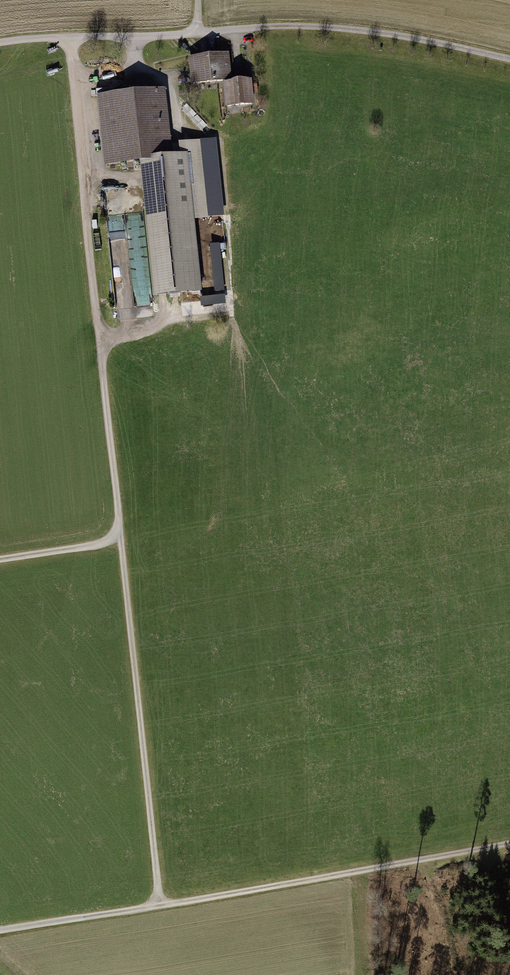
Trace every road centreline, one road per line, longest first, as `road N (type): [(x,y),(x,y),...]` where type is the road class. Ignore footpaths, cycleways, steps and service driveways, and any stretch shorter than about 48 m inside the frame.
road 1 (track): [(71,37),(161,900)]
road 2 (track): [(0,930),(509,843)]
road 3 (track): [(0,41),(257,24),(341,26),(417,34),(509,57)]
road 4 (track): [(120,529),(99,543),(0,559)]

